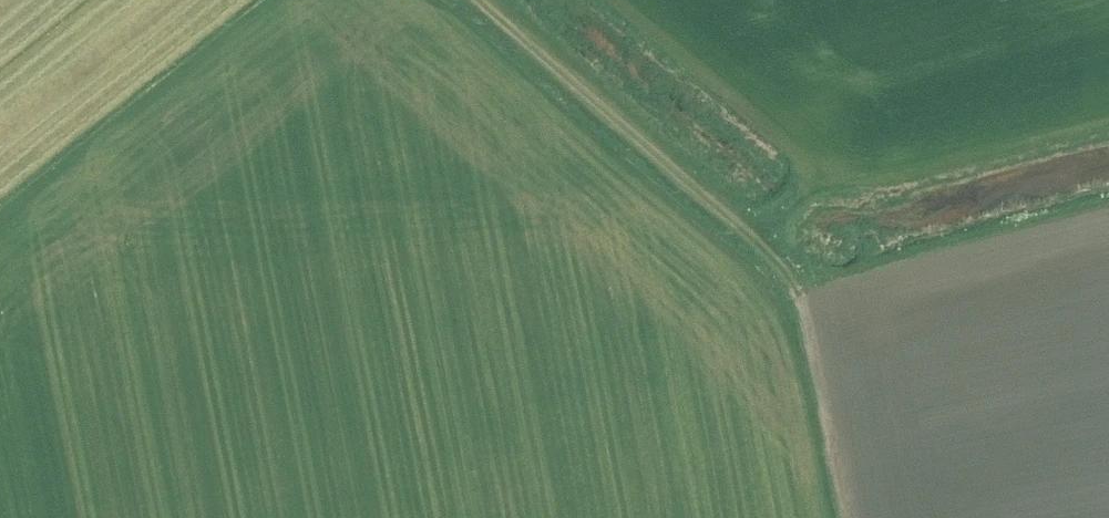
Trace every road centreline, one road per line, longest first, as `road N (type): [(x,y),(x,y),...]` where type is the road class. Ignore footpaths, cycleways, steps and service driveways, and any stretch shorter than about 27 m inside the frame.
road 1 (track): [(844,517),(806,320),(781,268),(472,0)]

